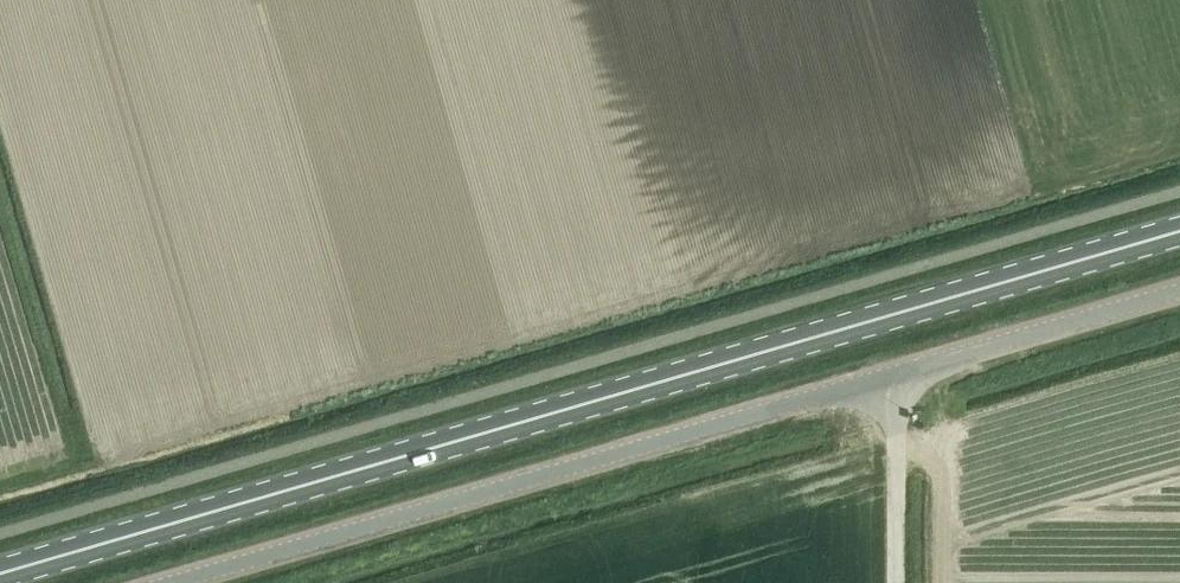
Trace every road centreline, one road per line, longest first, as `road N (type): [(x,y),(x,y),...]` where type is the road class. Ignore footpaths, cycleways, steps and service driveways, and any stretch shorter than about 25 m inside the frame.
road 1 (primary): [(1179,233),(0,575)]
road 2 (unclassified): [(170,582),(1179,292)]

